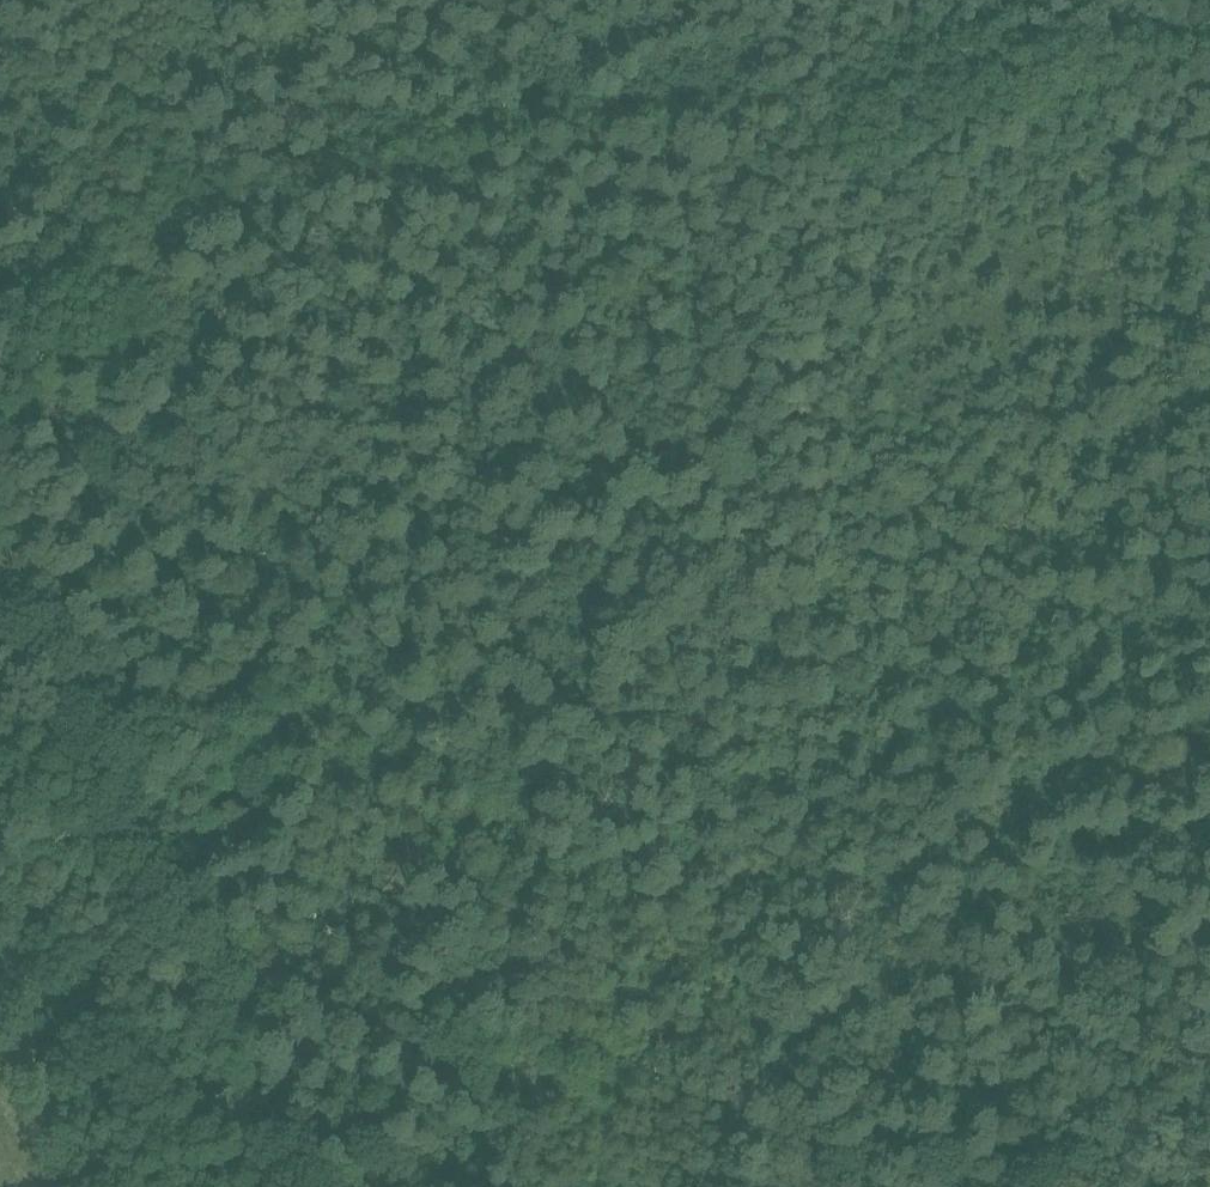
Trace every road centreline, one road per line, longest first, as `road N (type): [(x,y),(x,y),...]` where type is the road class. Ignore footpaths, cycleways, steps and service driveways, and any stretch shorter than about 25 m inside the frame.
road 1 (track): [(26,582),(312,1186)]

